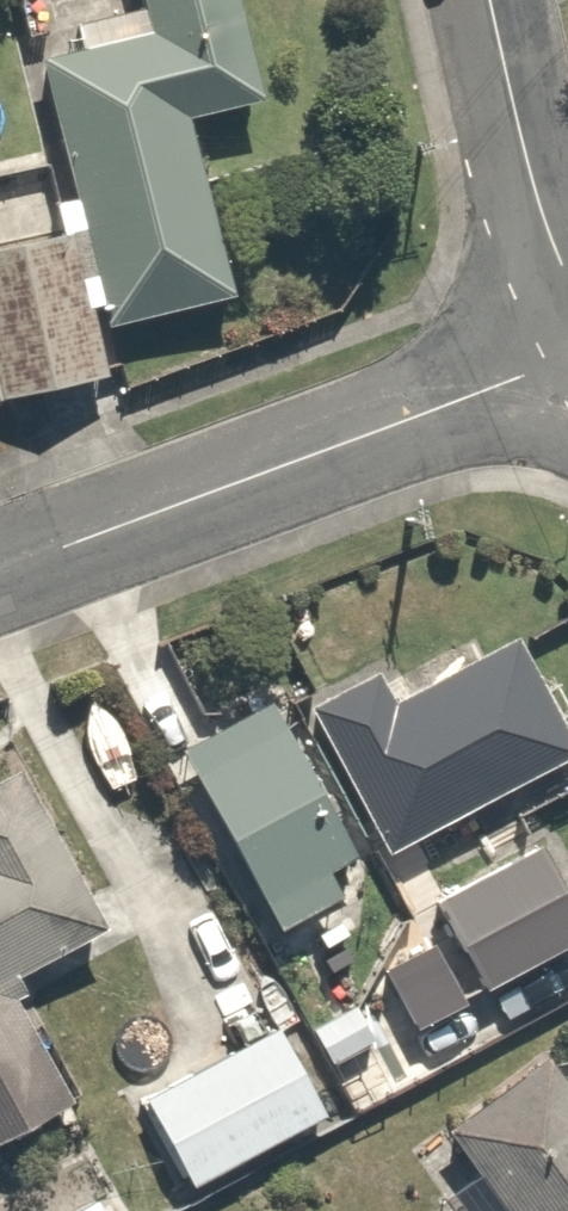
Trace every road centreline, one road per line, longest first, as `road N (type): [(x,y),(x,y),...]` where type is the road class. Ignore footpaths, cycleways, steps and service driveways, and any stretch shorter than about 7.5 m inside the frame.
road 1 (residential): [(567,360),(0,574)]
road 2 (residential): [(490,0),(521,141),(567,277)]

